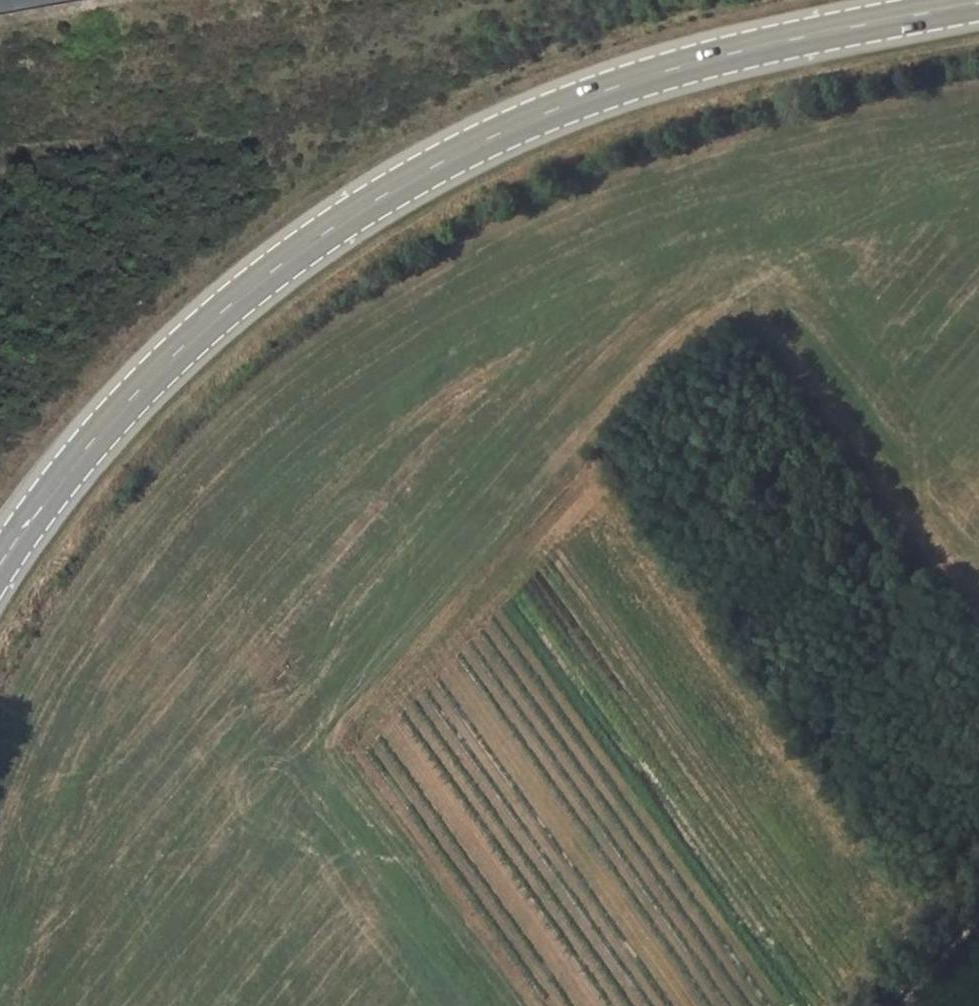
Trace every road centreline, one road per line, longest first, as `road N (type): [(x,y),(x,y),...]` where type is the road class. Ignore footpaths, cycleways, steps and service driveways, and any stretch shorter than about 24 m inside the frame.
road 1 (primary): [(978,4),(656,74),(567,104),(380,198),(203,327),(68,471),(0,565)]

